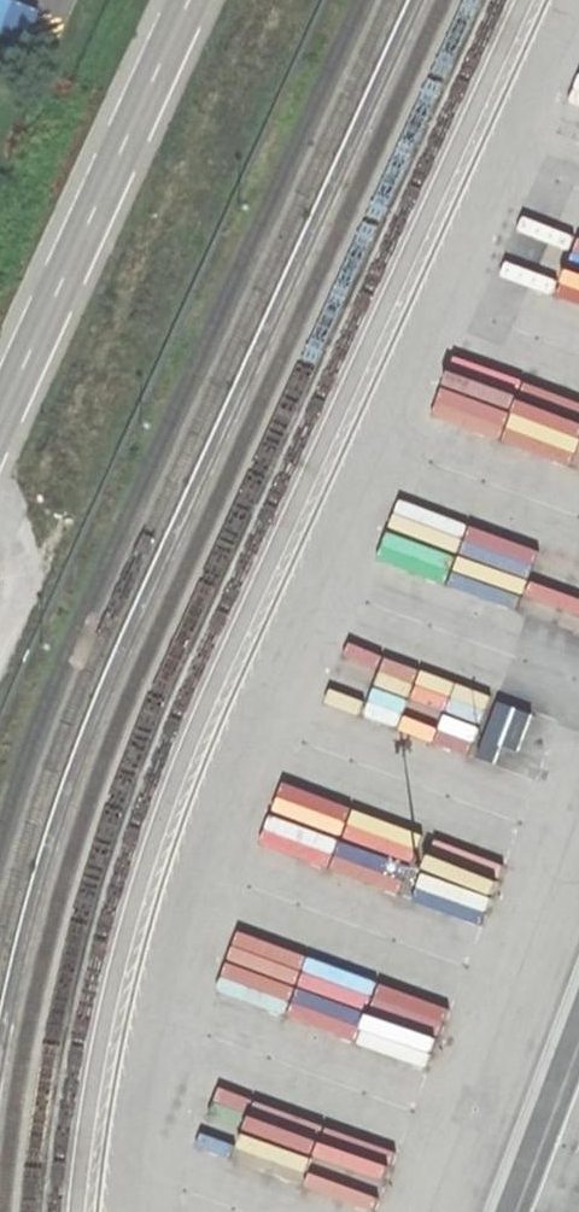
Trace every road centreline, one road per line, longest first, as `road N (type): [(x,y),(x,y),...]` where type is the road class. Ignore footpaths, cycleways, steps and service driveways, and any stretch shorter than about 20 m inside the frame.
road 1 (secondary): [(191,0),(0,419)]
road 2 (residential): [(0,641),(31,572),(31,550),(23,527),(0,512)]

